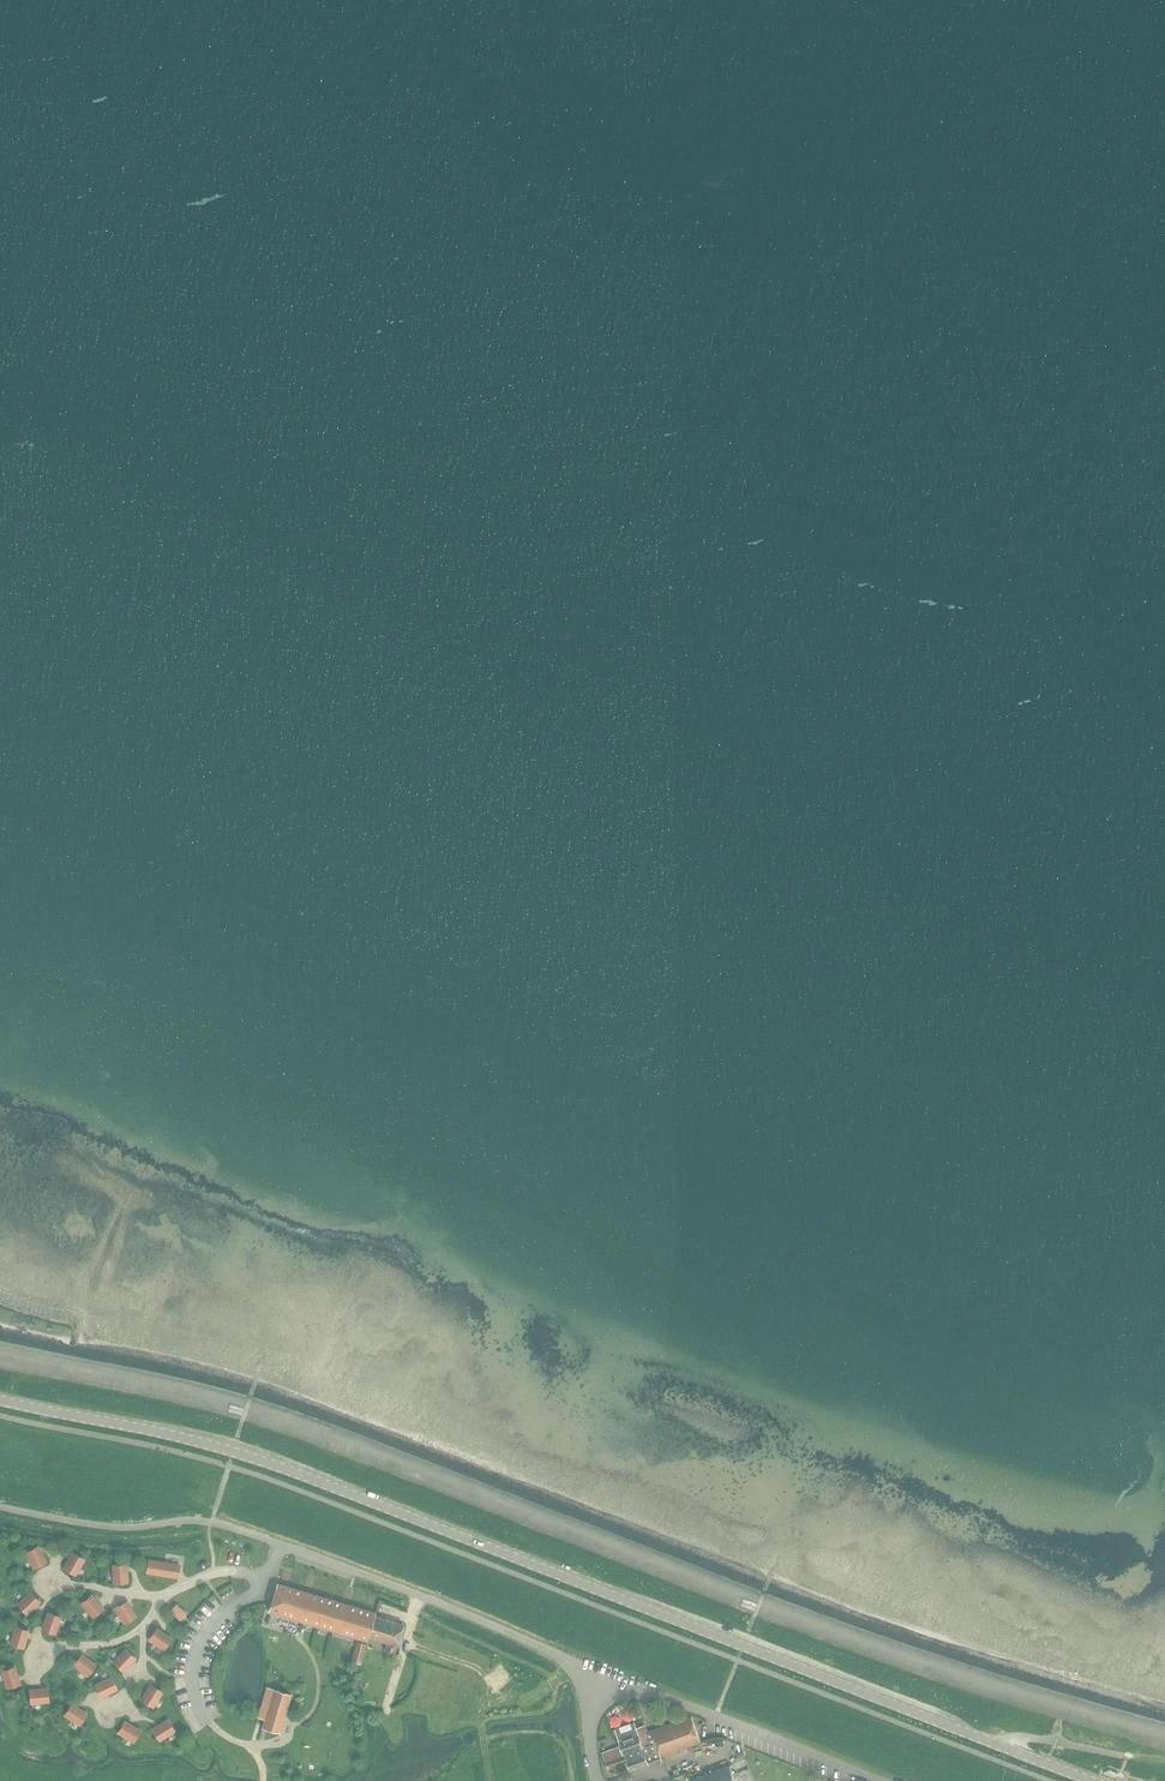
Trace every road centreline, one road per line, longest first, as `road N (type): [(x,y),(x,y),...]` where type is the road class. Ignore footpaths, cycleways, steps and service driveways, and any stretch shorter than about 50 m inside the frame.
road 1 (tertiary): [(1092,1780),(249,1456),(0,1400)]
road 2 (unclassified): [(588,1712),(580,1670),(558,1654),(280,1543),(211,1522),(118,1528),(0,1506)]
road 3 (unclassified): [(588,1712),(627,1683),(885,1780)]
road 4 (track): [(405,1642),(472,1664),(498,1694),(516,1698),(534,1697),(575,1665)]

